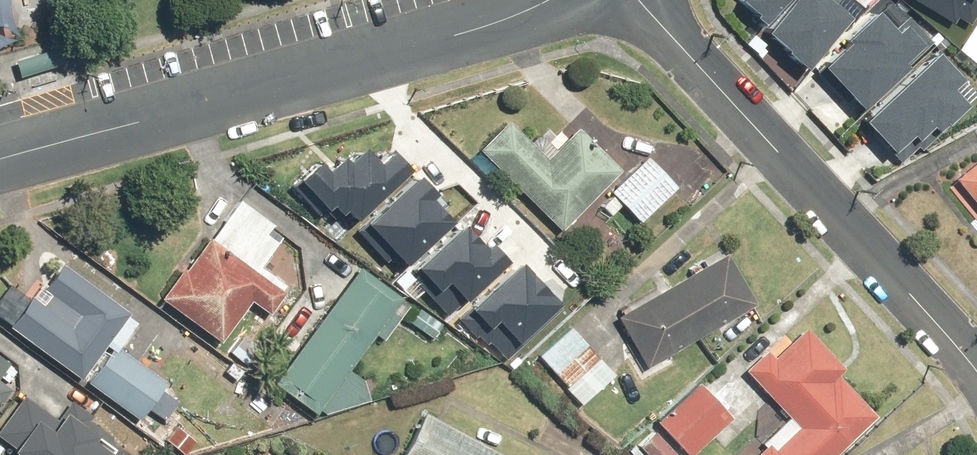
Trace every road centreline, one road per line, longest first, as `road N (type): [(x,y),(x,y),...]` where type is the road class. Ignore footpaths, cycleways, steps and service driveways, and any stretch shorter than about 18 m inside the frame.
road 1 (residential): [(0,158),(548,0)]
road 2 (residential): [(976,368),(655,0)]

